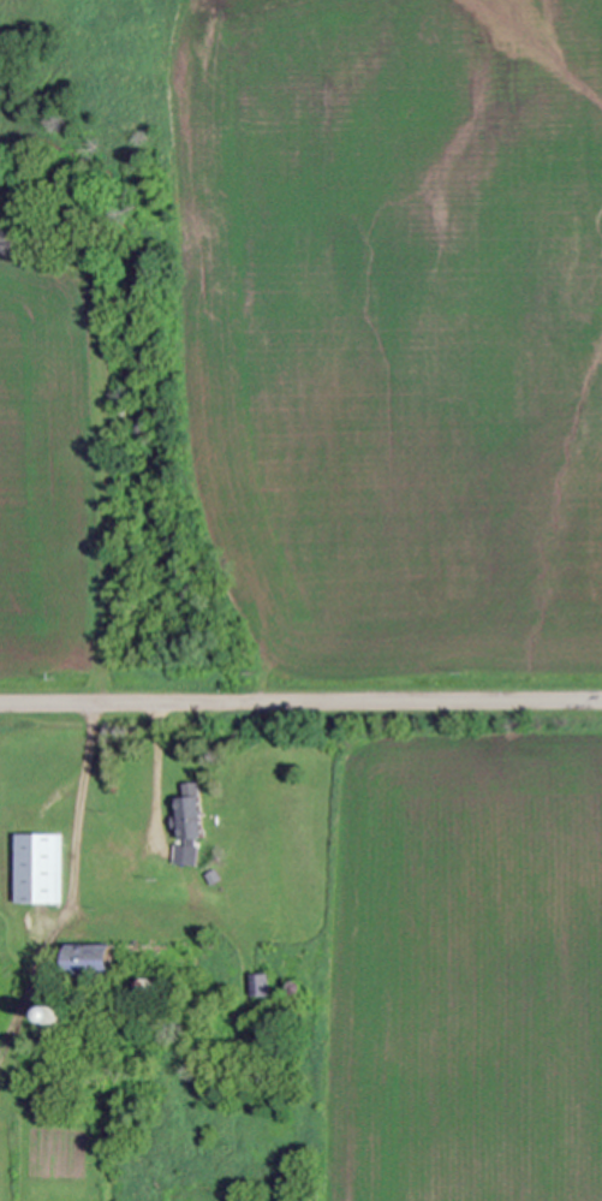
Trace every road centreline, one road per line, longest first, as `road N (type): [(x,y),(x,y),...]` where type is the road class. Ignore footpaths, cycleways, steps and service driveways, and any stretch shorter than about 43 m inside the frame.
road 1 (residential): [(601,702),(0,706)]

